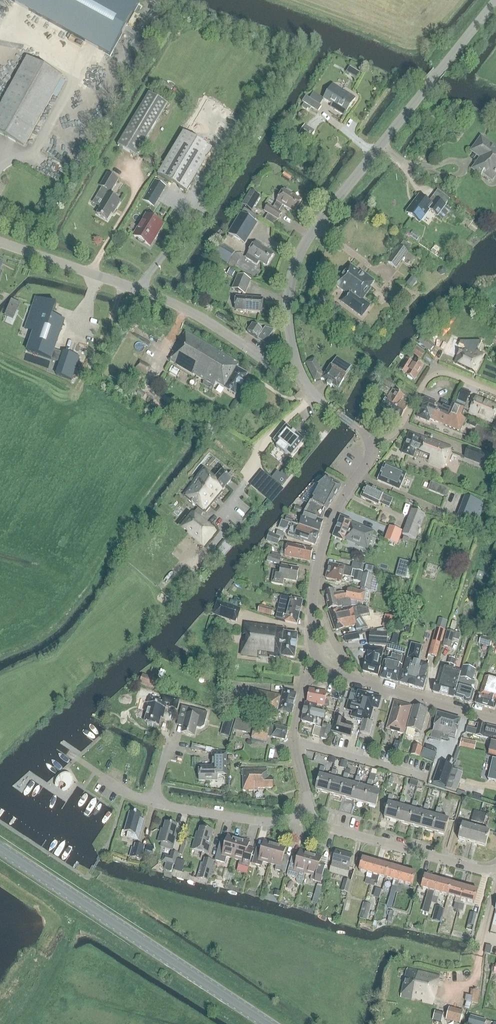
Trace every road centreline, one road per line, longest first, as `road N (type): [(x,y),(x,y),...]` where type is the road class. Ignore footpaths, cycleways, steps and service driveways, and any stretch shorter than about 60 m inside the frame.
road 1 (tertiary): [(295,364),(288,314),(297,256),(495,3)]
road 2 (tertiary): [(295,364),(270,363),(178,305),(0,241)]
road 3 (primary): [(267,1023),(0,848)]
road 4 (tertiary): [(322,665),(311,644),(320,551),(369,446)]
road 5 (residential): [(305,810),(333,828),(495,868)]
road 6 (tertiary): [(495,721),(341,677),(322,665)]
road 7 (unclassified): [(369,446),(398,429),(437,373),(495,390)]
road 8 (residential): [(305,810),(266,821),(151,802)]
road 9 (residential): [(322,665),(306,680),(294,731),(305,810)]

